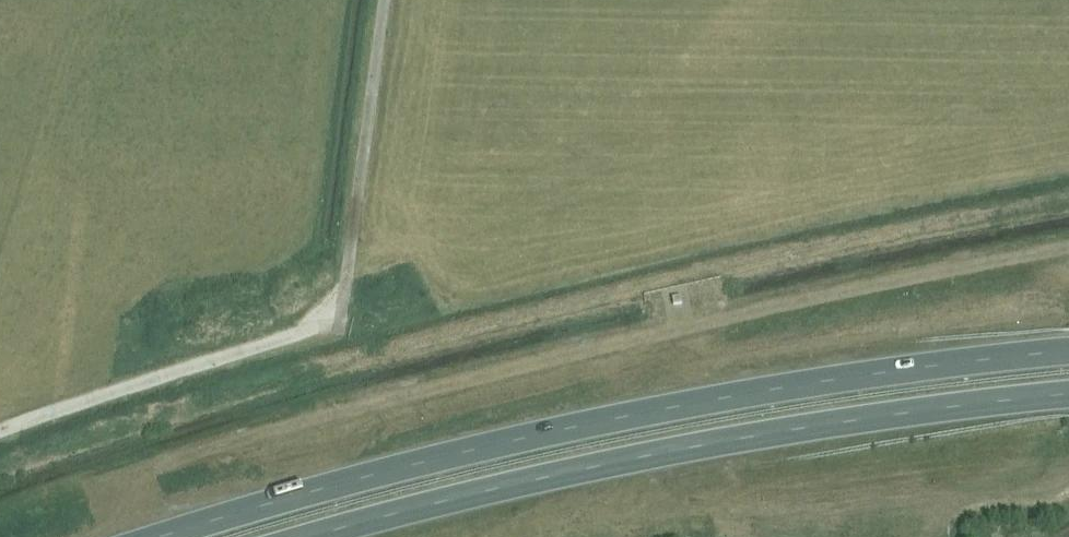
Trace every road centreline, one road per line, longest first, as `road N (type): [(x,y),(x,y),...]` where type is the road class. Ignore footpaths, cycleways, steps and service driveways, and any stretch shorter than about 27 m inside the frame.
road 1 (trunk): [(1068,351),(644,413),(346,482),(159,536)]
road 2 (trunk): [(309,536),(738,438),(1068,393)]

